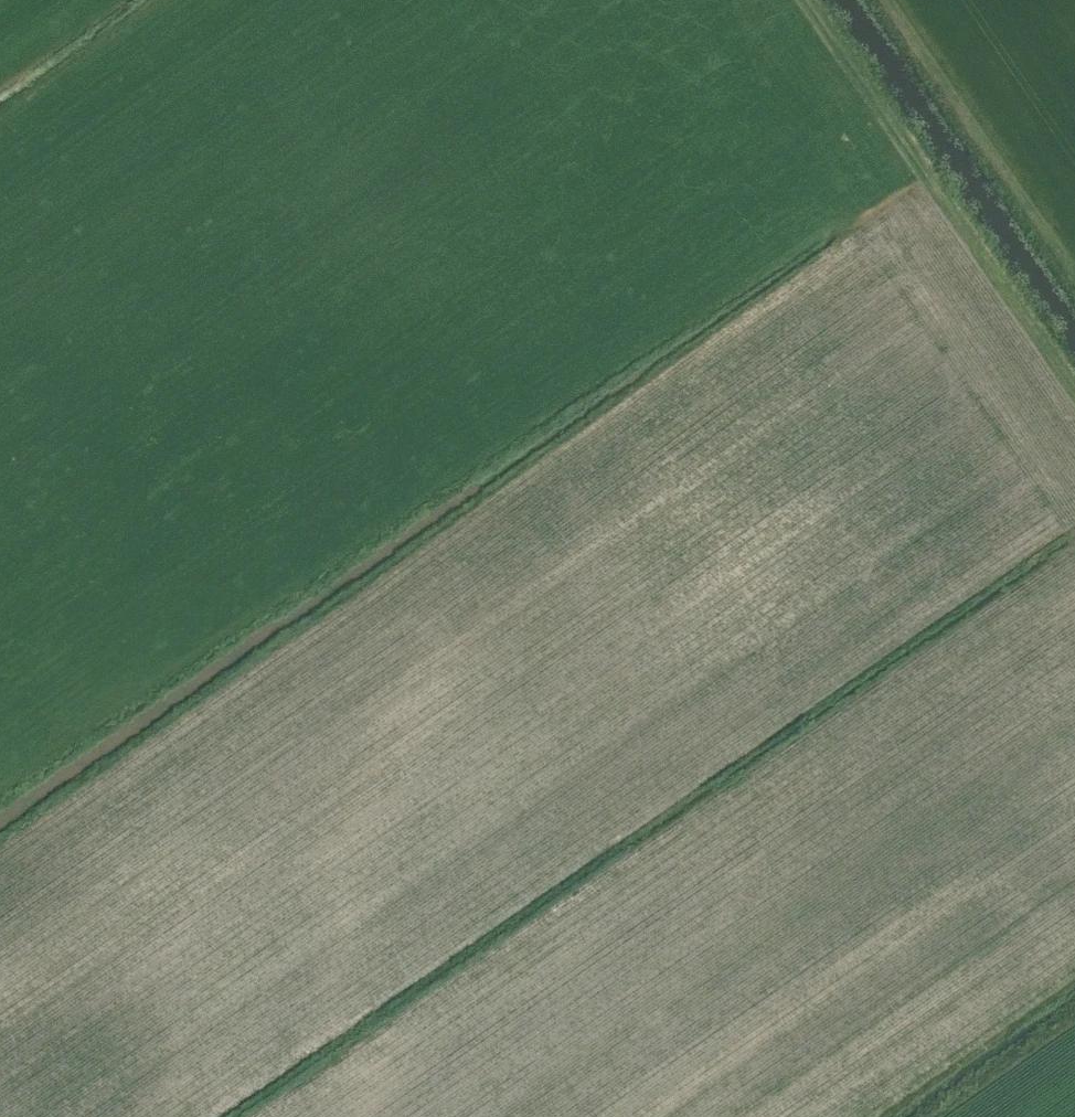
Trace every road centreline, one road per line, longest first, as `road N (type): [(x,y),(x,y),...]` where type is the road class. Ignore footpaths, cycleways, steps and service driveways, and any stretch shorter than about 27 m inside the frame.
road 1 (track): [(786,0),(1074,416)]
road 2 (track): [(1074,953),(840,1116)]

